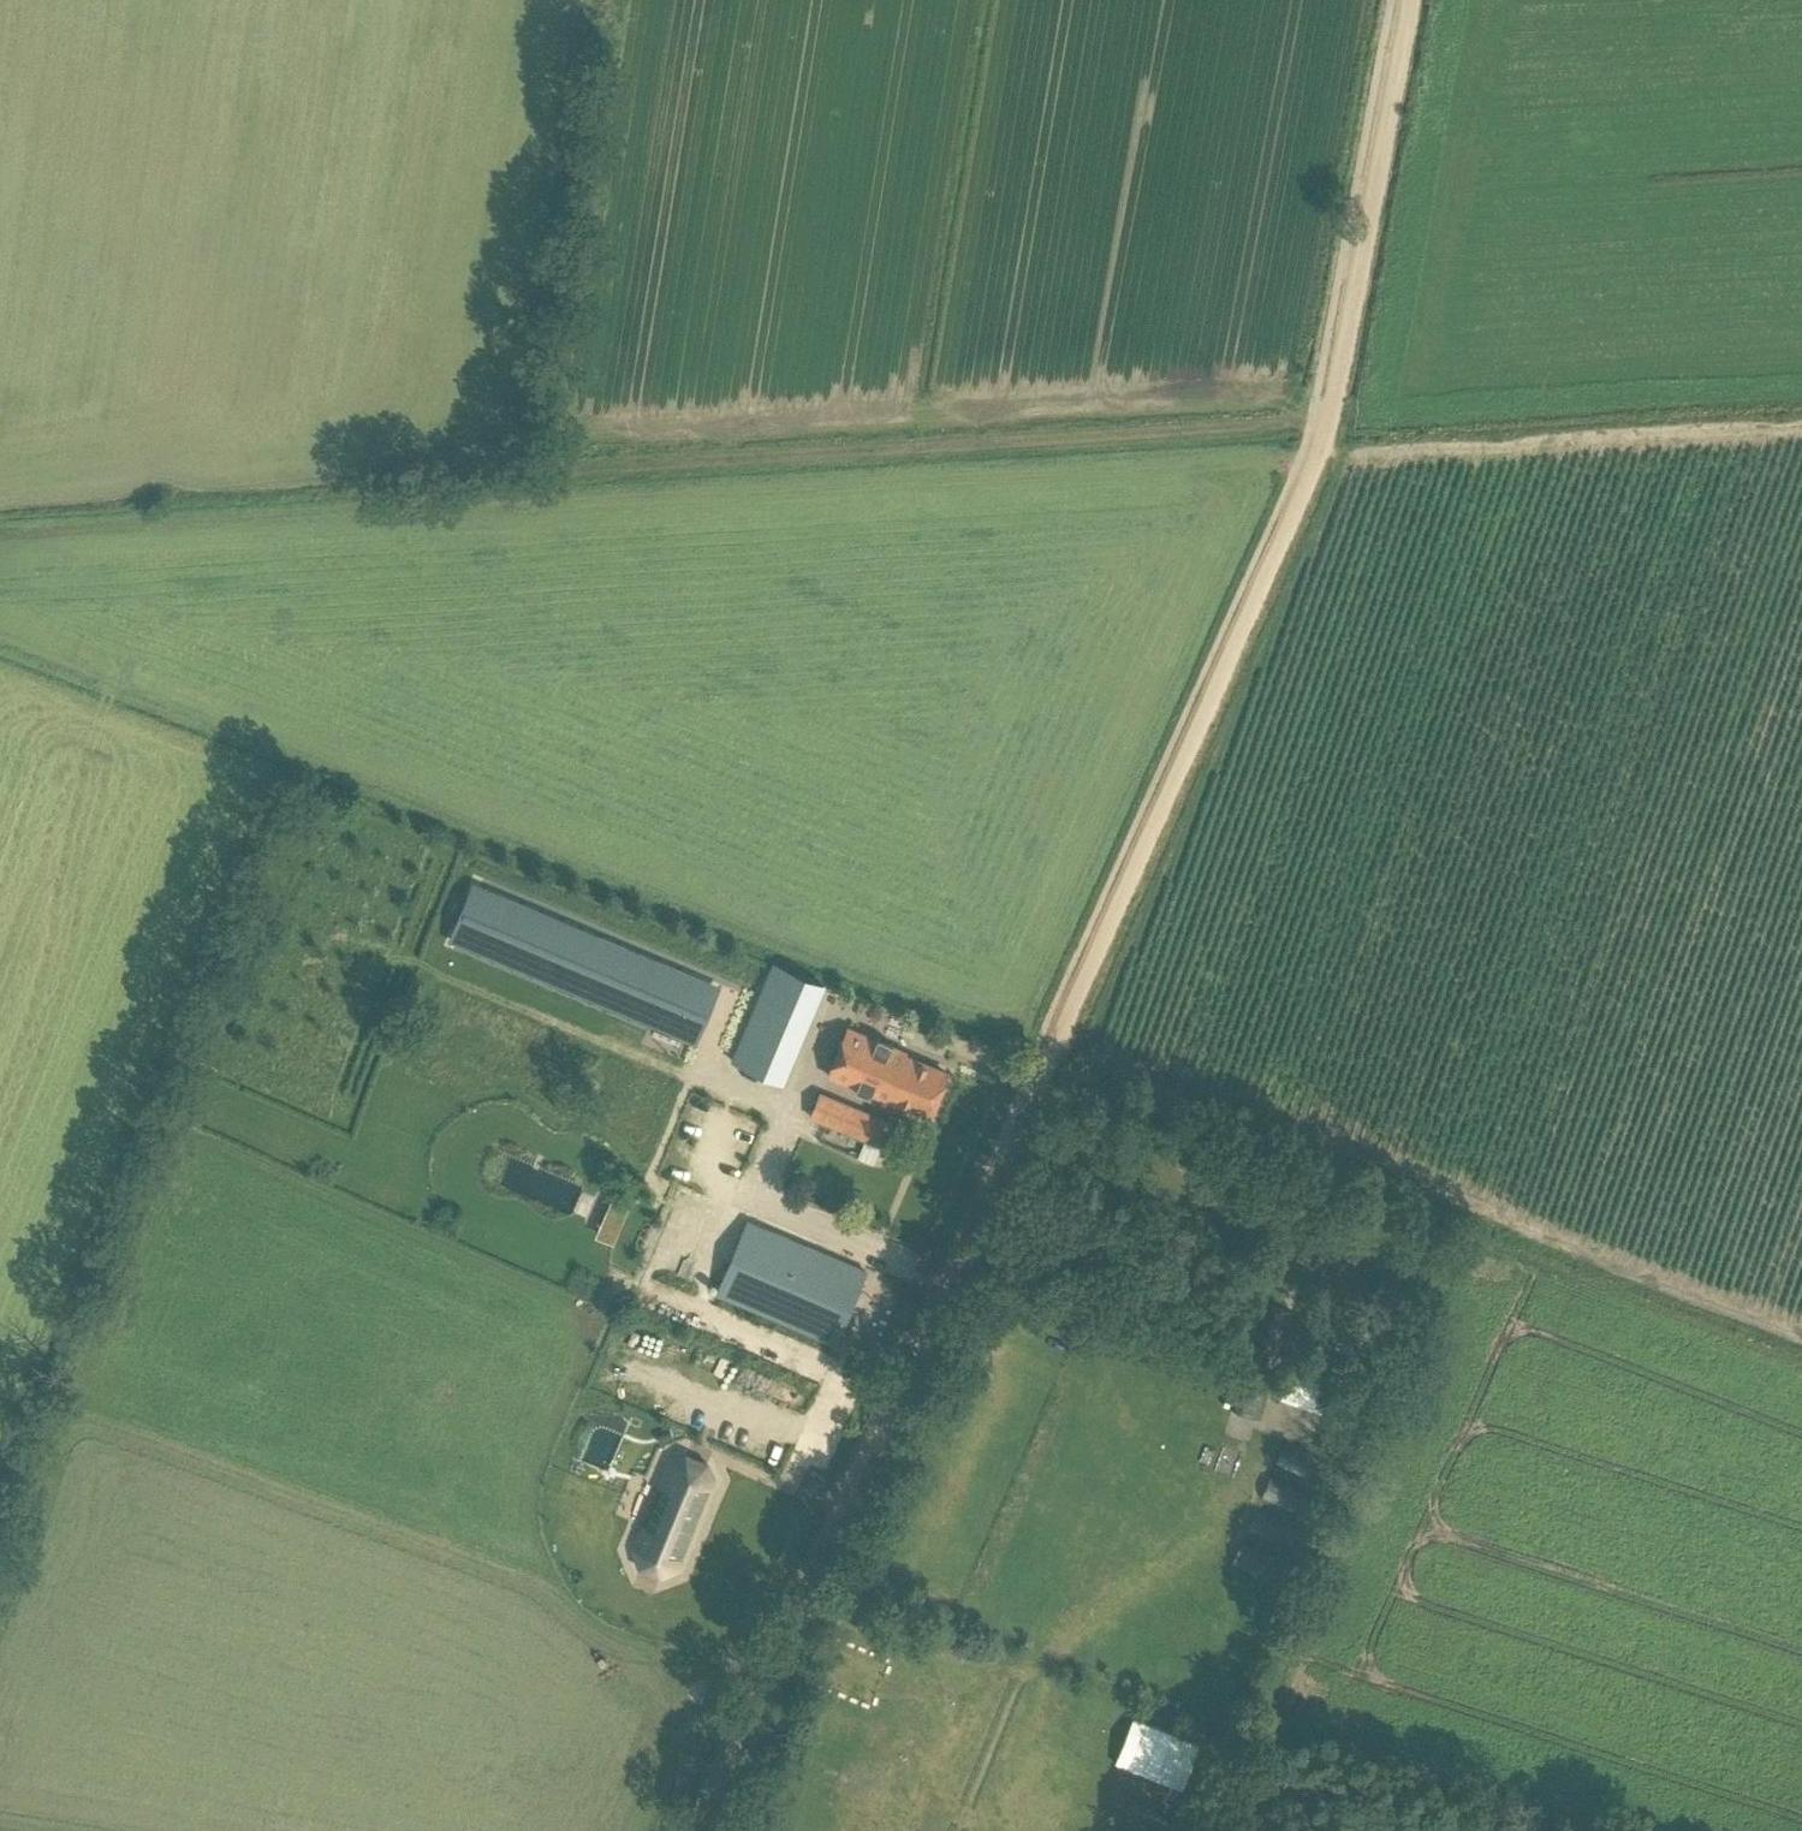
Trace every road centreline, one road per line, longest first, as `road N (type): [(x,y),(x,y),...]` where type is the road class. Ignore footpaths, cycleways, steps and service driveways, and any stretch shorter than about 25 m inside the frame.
road 1 (track): [(697,1830),(1055,1043)]
road 2 (track): [(1055,1043),(1296,528),(1333,426)]
road 3 (track): [(1333,426),(1412,0)]

